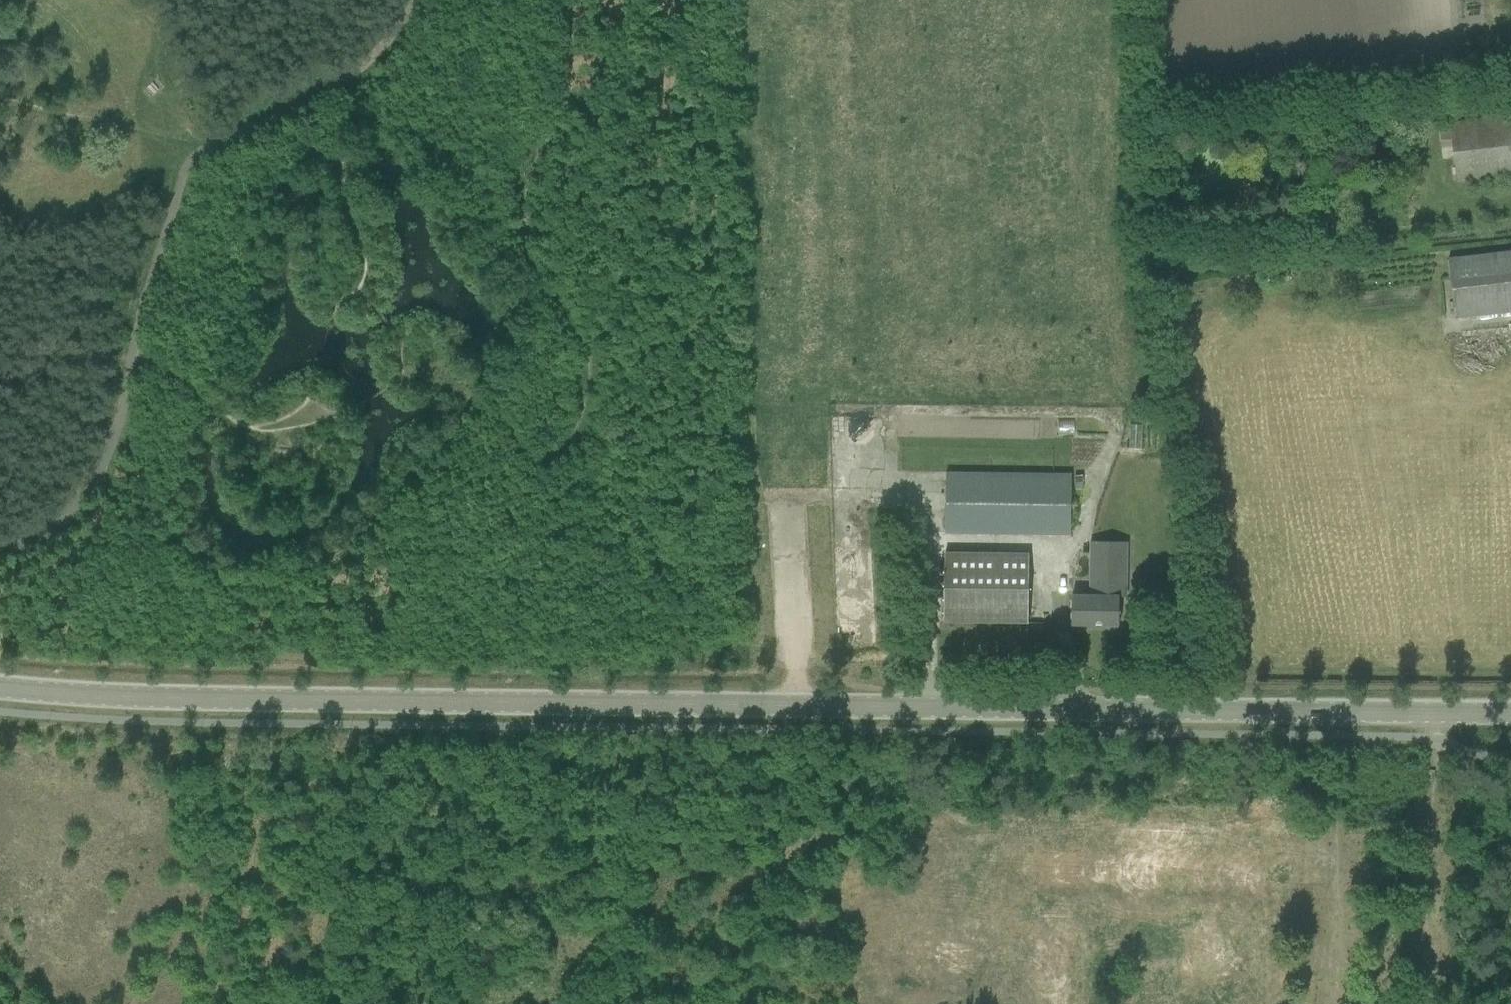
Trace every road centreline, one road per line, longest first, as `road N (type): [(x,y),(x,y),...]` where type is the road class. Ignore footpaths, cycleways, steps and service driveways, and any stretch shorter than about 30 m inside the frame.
road 1 (tertiary): [(1510,713),(65,694),(0,686)]
road 2 (track): [(418,0),(352,77),(198,158),(151,285),(122,423),(101,473),(74,510),(0,559)]

